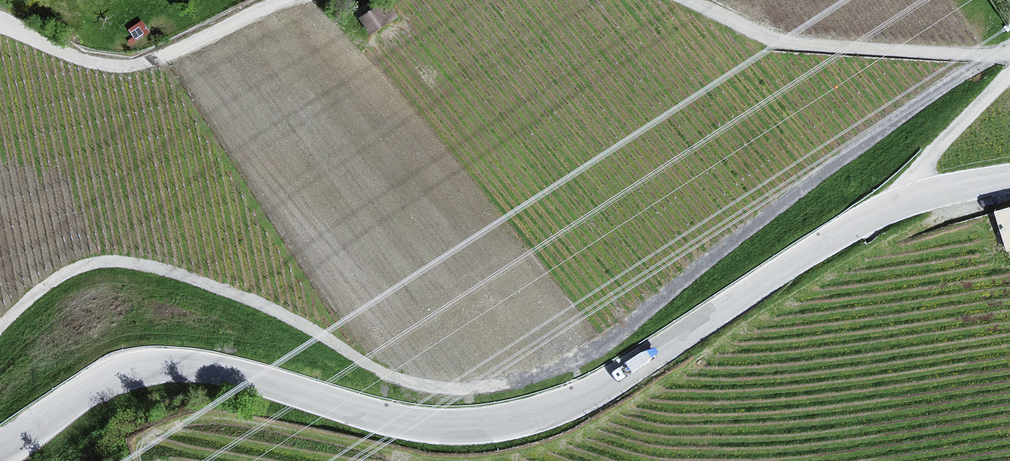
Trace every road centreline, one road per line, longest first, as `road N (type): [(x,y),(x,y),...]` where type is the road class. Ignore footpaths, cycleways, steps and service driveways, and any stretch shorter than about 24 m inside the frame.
road 1 (tertiary): [(0,453),(89,392),(154,367),(254,381),(424,428),(522,420),(614,382),(887,207),(1009,179)]
road 2 (track): [(1009,55),(764,40),(661,0)]
road 3 (track): [(282,0),(125,60),(63,54),(0,29)]
road 4 (track): [(1009,71),(919,171),(918,196)]

